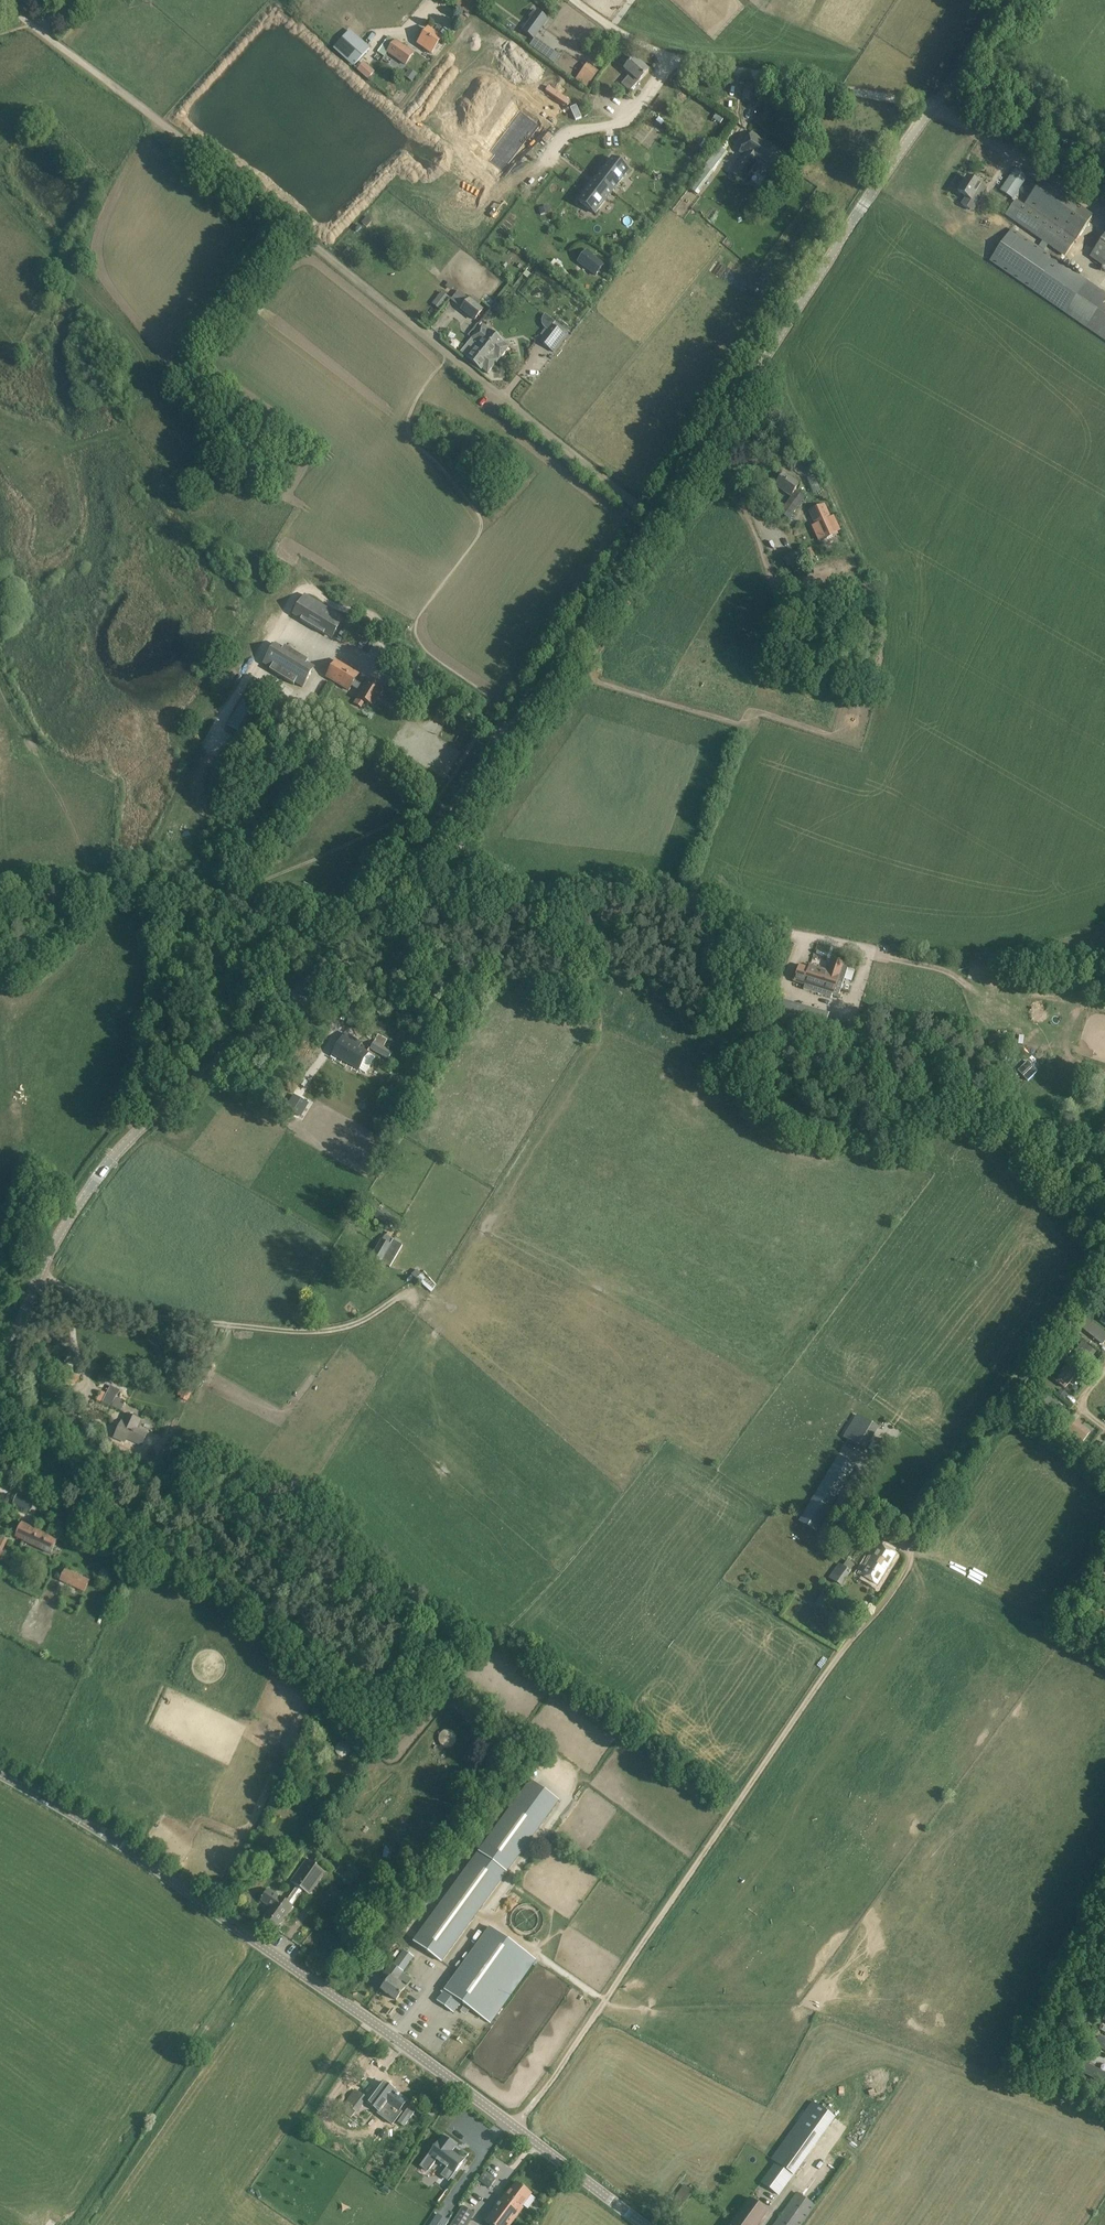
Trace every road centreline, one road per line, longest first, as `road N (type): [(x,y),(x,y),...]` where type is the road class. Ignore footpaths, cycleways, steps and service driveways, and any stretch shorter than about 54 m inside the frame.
road 1 (tertiary): [(0,1393),(48,1256),(101,1175),(187,1085),(318,974),(395,891),(1009,0)]
road 2 (tertiary): [(643,2224),(110,1842),(0,1779)]
road 3 (track): [(445,824),(501,881),(529,892),(647,878),(793,934),(952,974),(969,987),(1017,1144)]
road 4 (track): [(517,2129),(832,1667)]
road 5 (track): [(448,355),(31,25)]
road 6 (track): [(929,110),(680,60),(575,0)]
road 7 (track): [(266,1952),(78,2224)]
road 8 (track): [(657,520),(448,355)]

